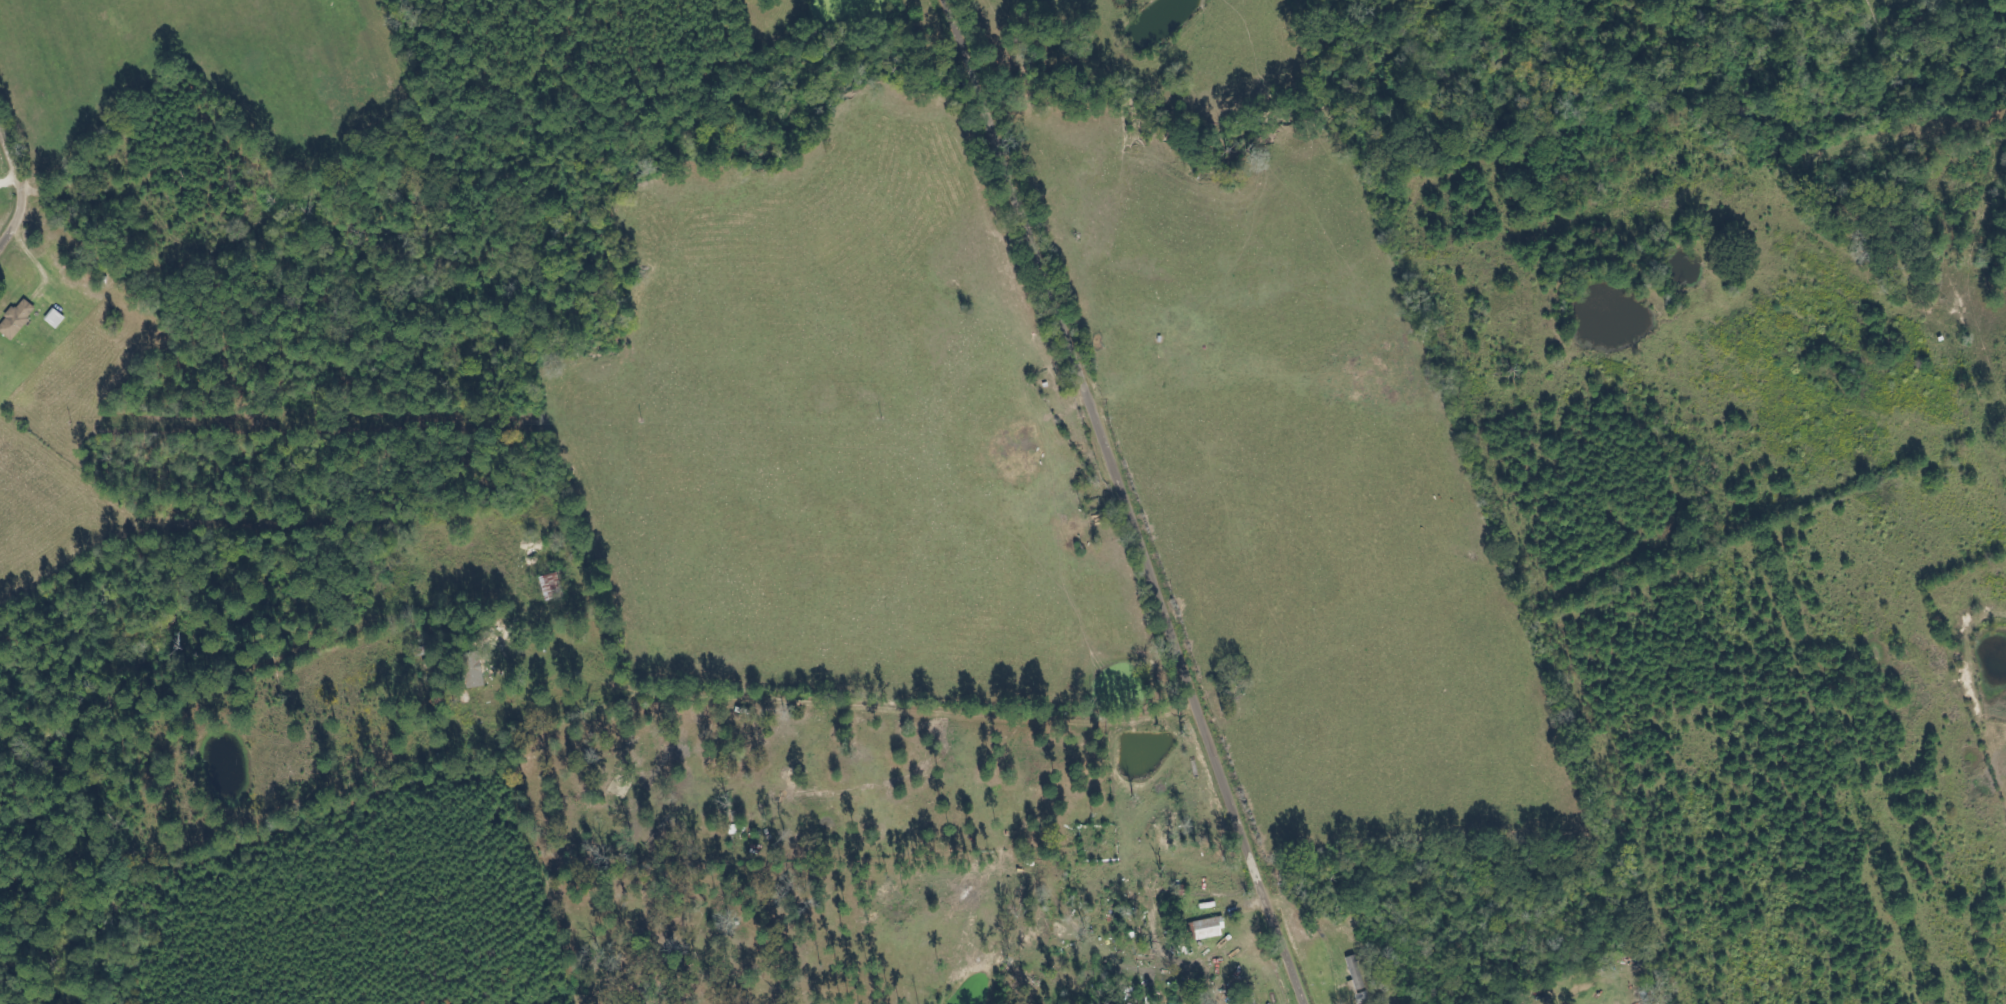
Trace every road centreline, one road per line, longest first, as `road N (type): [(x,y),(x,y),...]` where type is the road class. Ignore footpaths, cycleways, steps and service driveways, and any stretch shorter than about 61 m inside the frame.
road 1 (residential): [(1304,1003),(944,0)]

